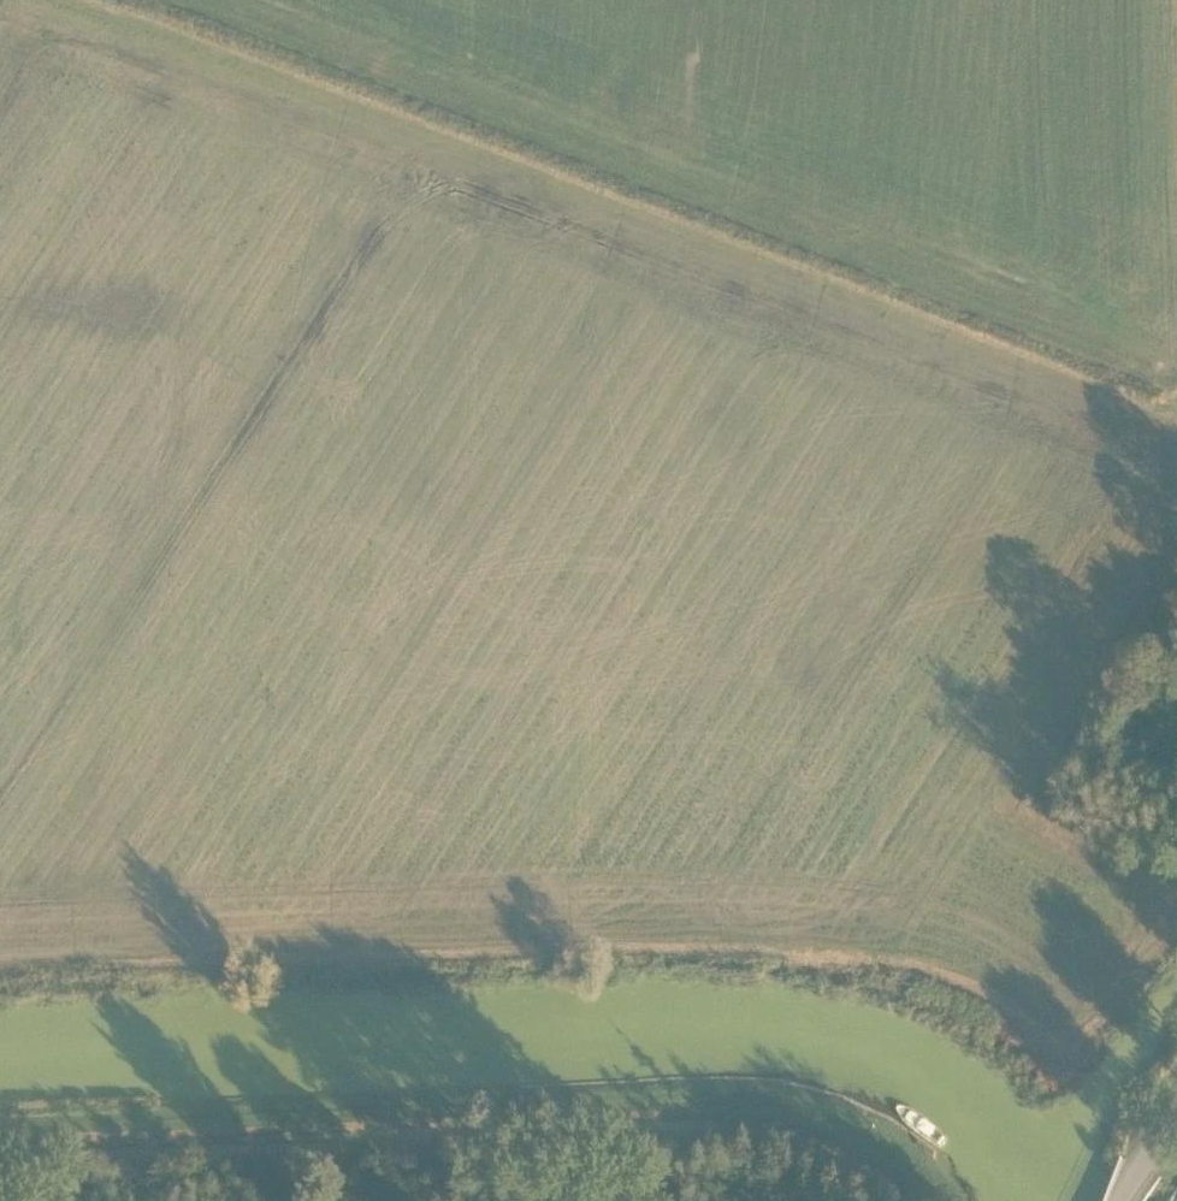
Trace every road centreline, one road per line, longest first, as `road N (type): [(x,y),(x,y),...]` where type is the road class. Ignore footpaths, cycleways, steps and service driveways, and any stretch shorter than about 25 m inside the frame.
road 1 (track): [(0,1124),(731,1099)]
road 2 (track): [(731,1099),(805,1107),(838,1121),(885,1146),(949,1200)]

